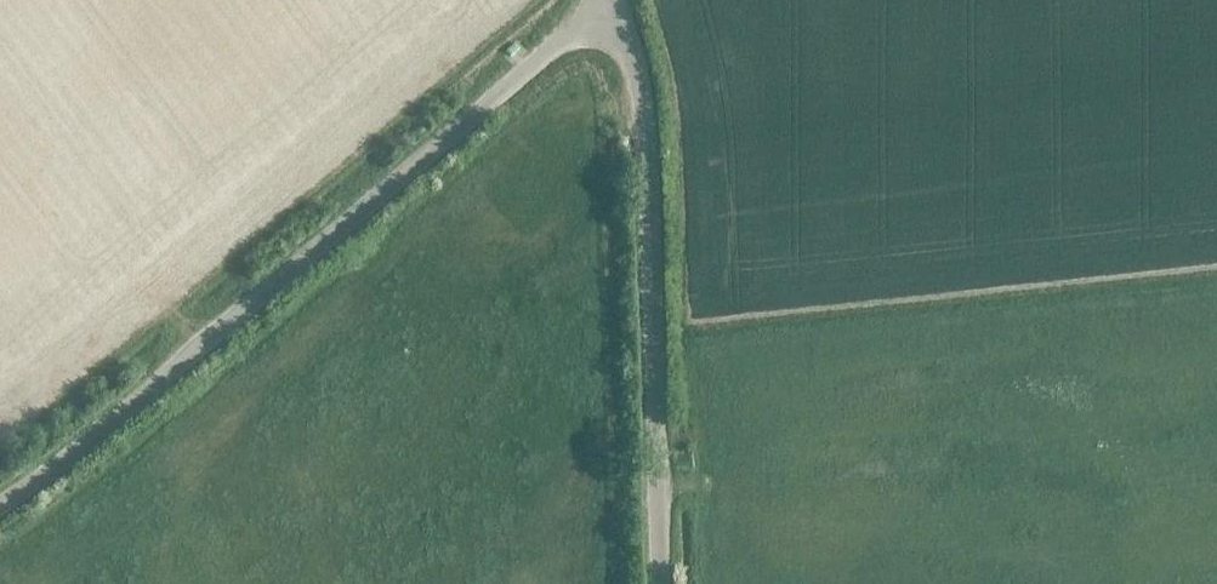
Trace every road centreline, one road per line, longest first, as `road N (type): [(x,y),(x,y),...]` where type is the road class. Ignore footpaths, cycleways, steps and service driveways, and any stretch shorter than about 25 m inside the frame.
road 1 (unclassified): [(0,505),(619,6)]
road 2 (unclassified): [(667,583),(636,111),(619,6)]

